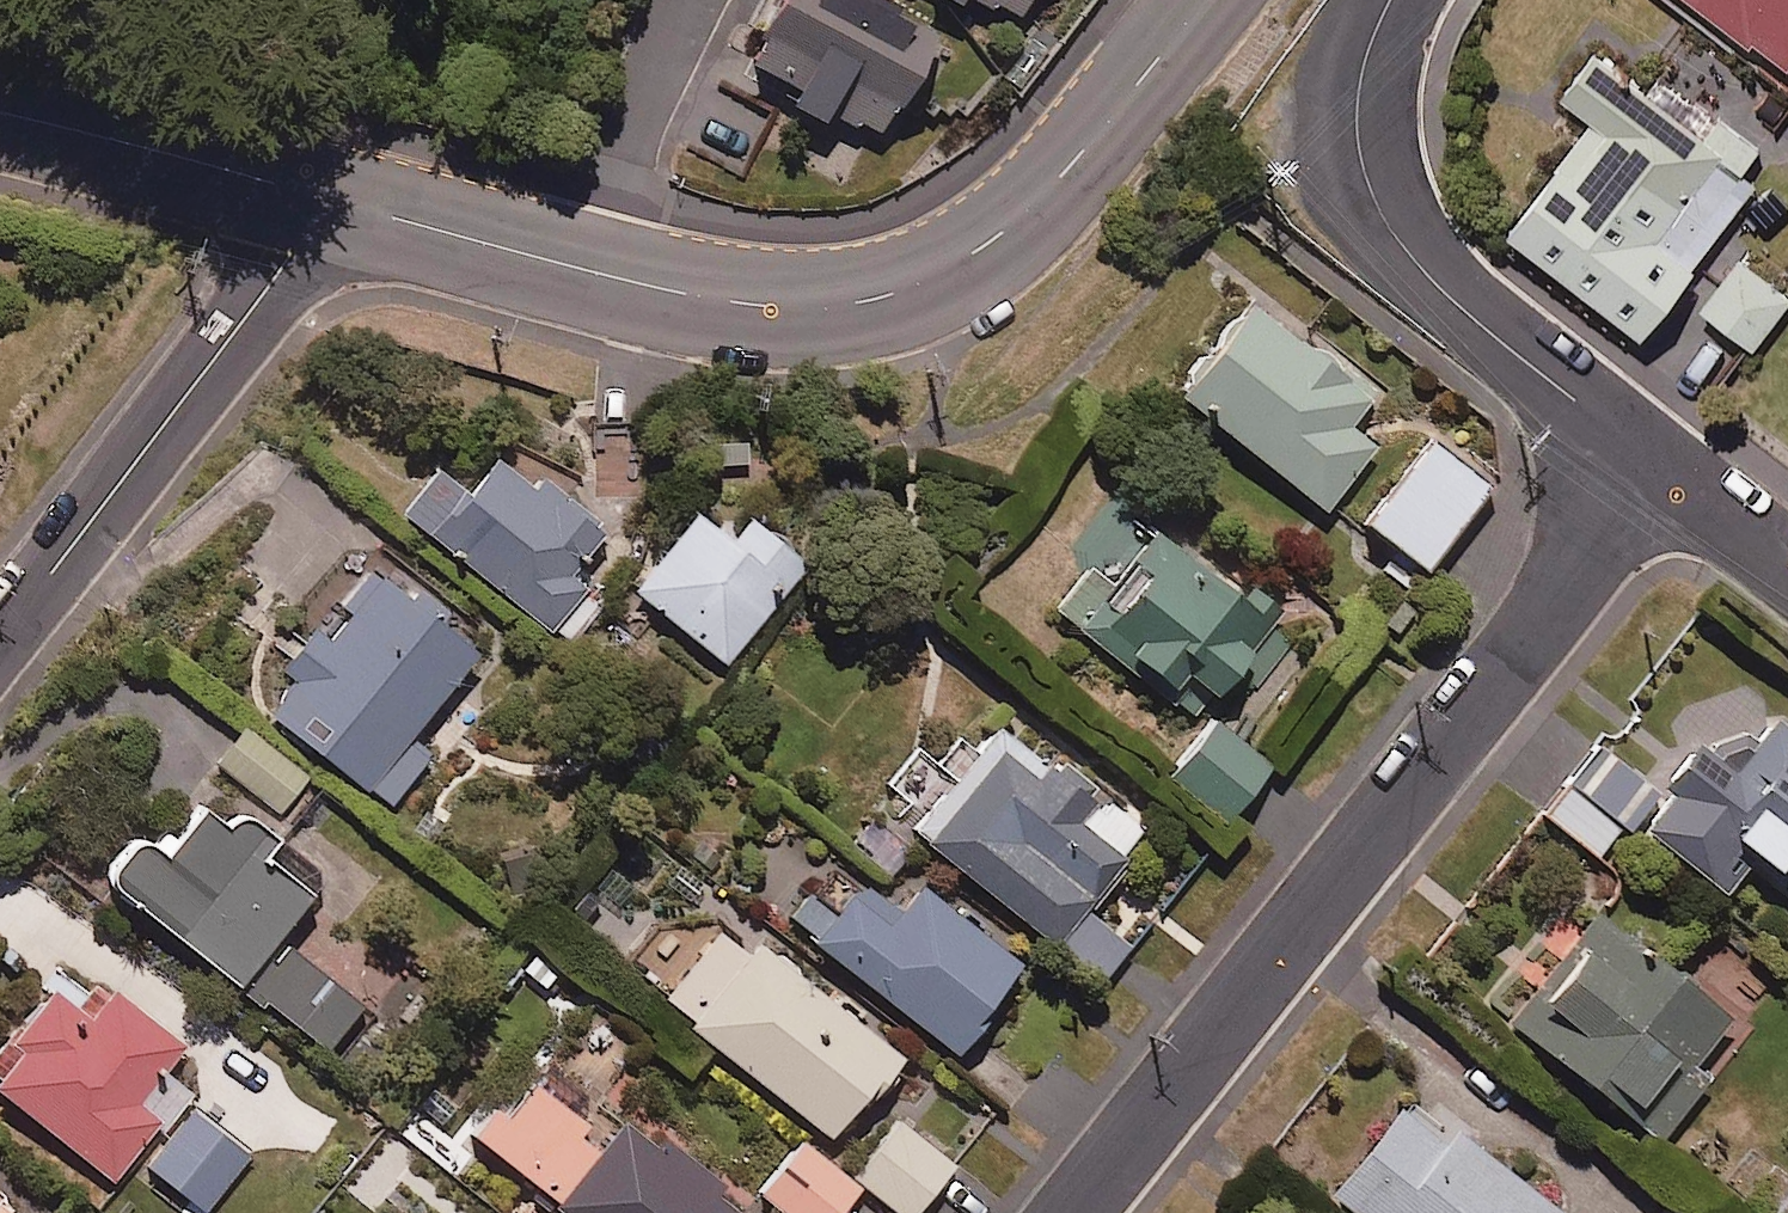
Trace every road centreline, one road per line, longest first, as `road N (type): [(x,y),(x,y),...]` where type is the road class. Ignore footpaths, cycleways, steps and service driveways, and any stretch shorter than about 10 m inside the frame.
road 1 (residential): [(1072,1212),(1659,467)]
road 2 (secondary): [(570,262),(779,307),(843,306),(908,291),(972,260),(1040,202),(1211,0)]
road 3 (residential): [(1659,467),(1469,310),(1393,238),(1372,201),(1357,160),(1354,78),(1388,0)]
road 4 (residential): [(314,196),(291,256),(0,633)]
road 5 (secondary): [(0,110),(314,196)]
road 6 (residential): [(570,262),(653,77),(677,0)]
road 7 (secondary): [(314,196),(570,262)]
road 8 (residential): [(1787,569),(1659,467)]

